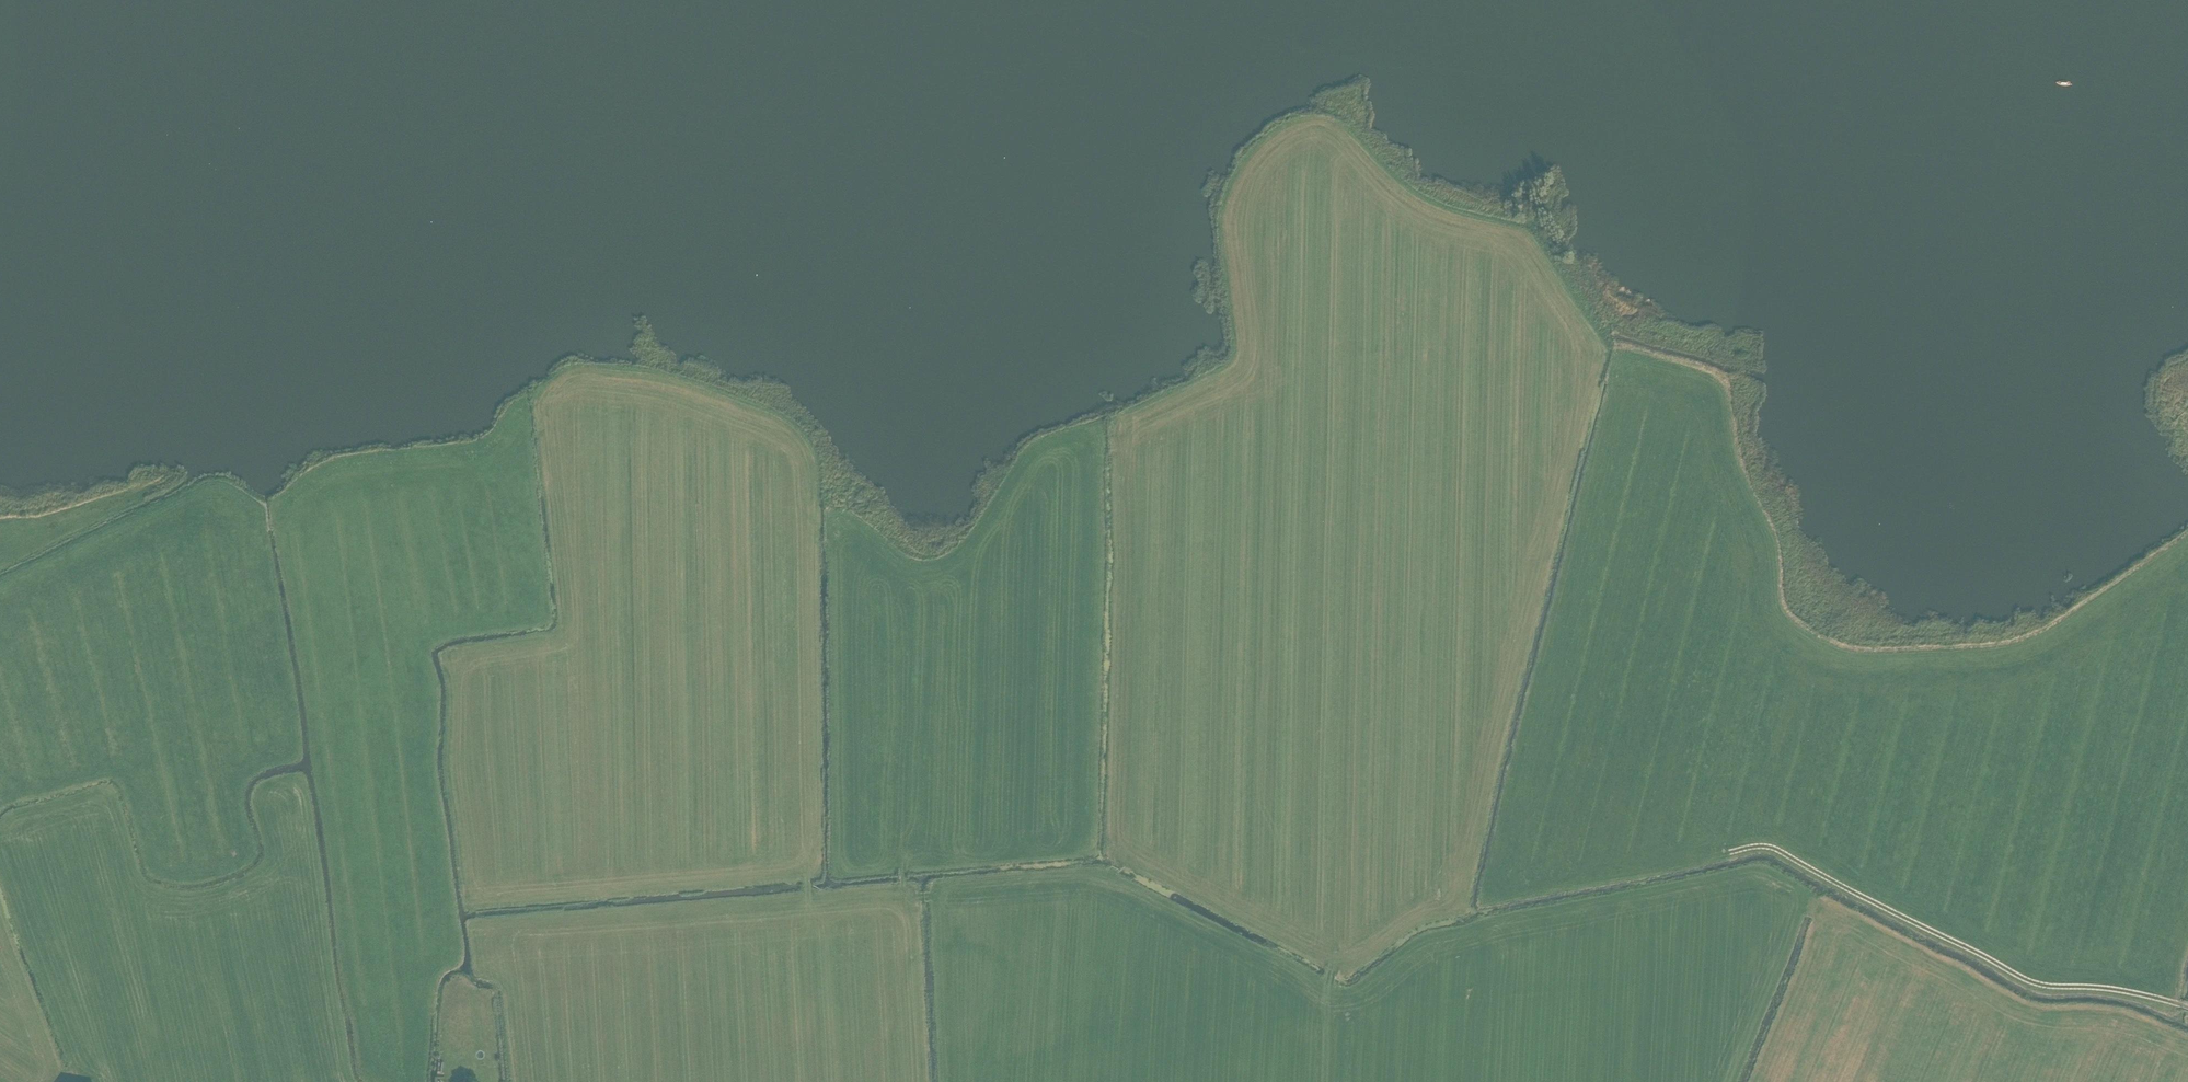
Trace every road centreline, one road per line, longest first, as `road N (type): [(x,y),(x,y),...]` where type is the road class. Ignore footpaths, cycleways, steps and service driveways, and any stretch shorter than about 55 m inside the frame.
road 1 (track): [(2187,1008),(2047,988),(1778,847),(1730,850)]

